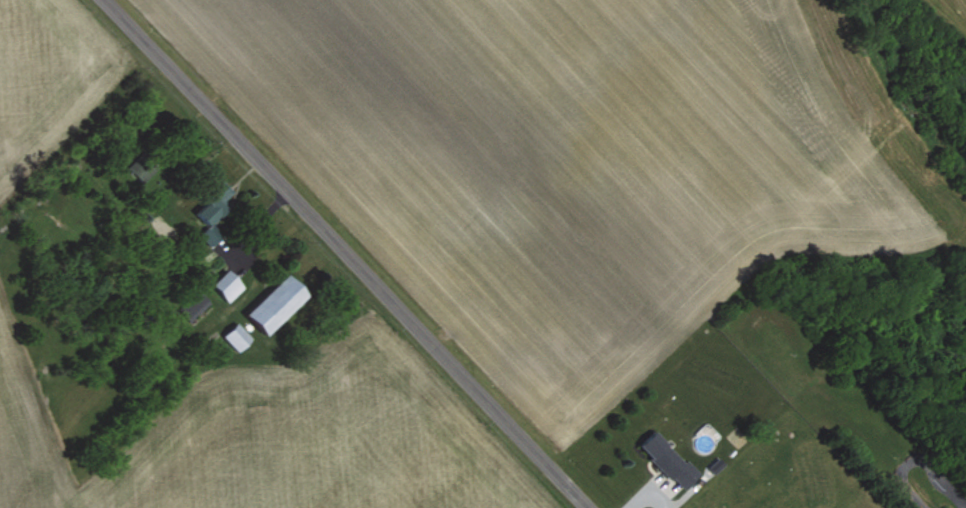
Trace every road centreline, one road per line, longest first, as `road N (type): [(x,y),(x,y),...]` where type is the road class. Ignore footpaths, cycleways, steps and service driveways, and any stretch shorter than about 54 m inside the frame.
road 1 (residential): [(585,507),(103,0)]

